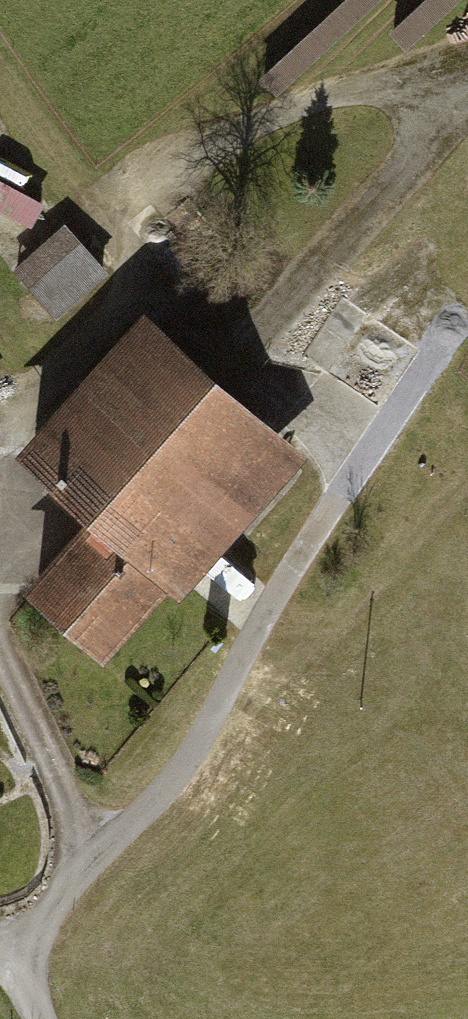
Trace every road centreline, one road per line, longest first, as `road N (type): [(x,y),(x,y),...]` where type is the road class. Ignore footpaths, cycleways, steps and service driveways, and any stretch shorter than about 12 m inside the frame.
road 1 (track): [(0,439),(140,278),(166,166),(467,56)]
road 2 (track): [(371,455),(269,617),(185,776),(93,847)]
road 3 (track): [(467,96),(222,376)]
road 4 (track): [(20,960),(93,847),(0,647)]
road 5 (track): [(467,489),(339,625),(232,686)]

